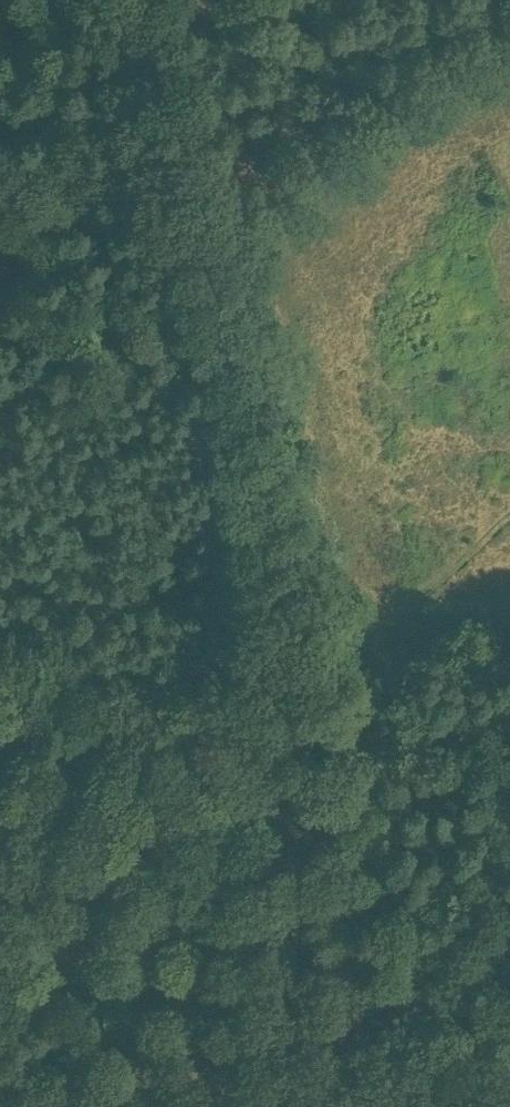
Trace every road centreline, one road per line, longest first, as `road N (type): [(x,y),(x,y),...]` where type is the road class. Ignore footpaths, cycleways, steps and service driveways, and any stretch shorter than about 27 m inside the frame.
road 1 (track): [(298,704),(262,697),(93,702),(0,669)]
road 2 (track): [(352,943),(298,704)]
road 3 (track): [(509,1090),(464,1031),(352,943)]

